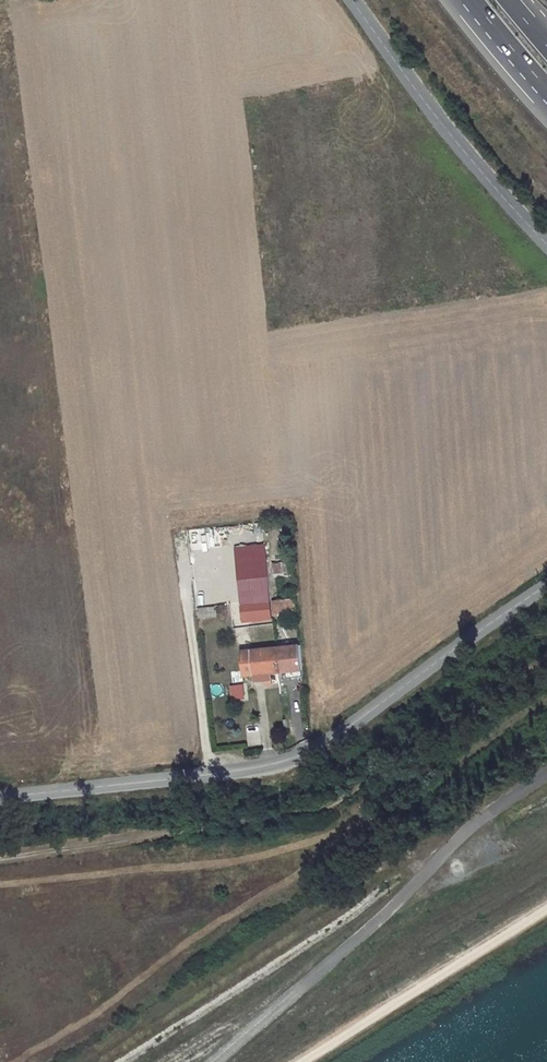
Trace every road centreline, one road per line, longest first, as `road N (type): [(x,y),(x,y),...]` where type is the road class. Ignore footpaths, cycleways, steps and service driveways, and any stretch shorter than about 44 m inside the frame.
road 1 (unclassified): [(546,584),(300,756),(0,797)]
road 2 (residential): [(546,245),(456,142),(351,0)]

